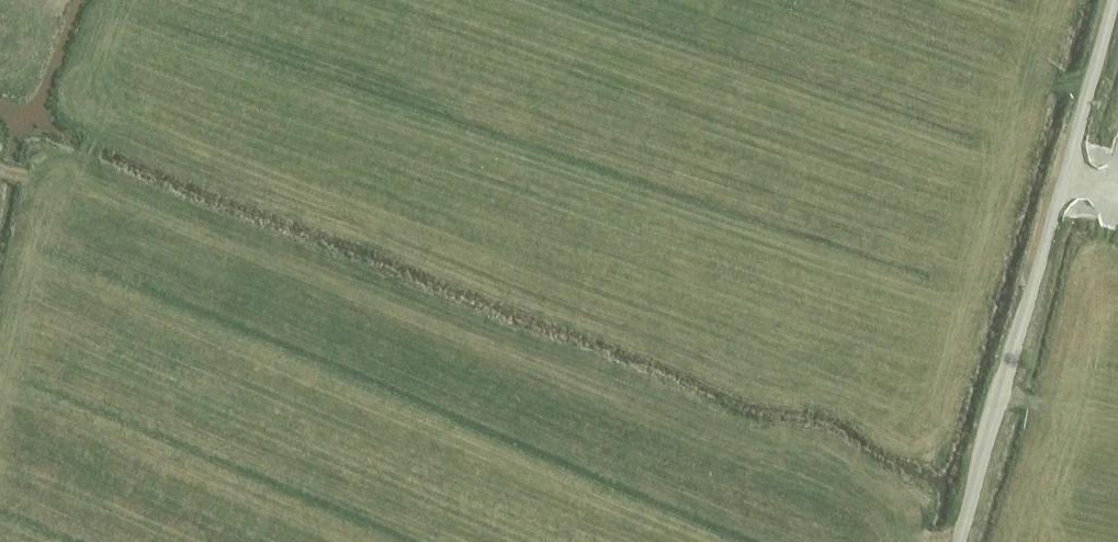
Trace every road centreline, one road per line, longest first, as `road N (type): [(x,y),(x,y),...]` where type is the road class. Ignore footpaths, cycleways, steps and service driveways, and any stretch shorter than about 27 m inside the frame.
road 1 (unclassified): [(961,541),(1110,0)]

